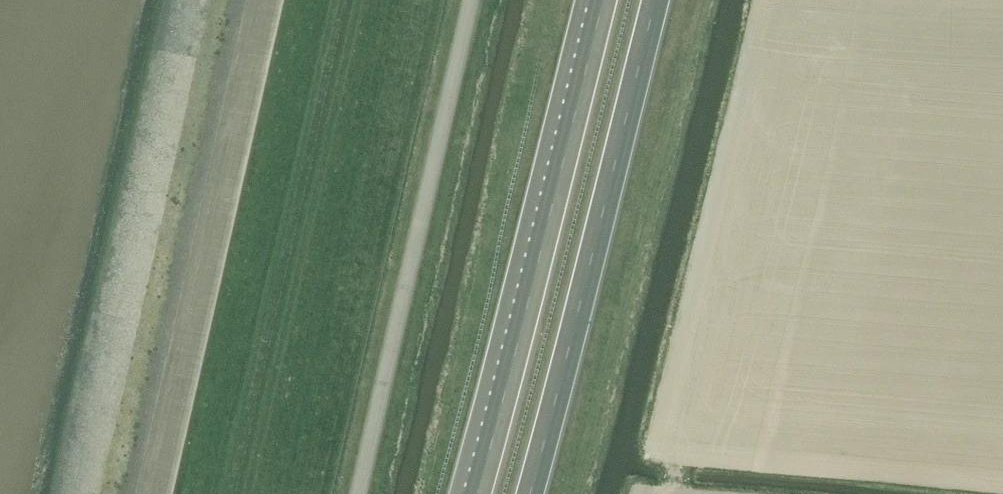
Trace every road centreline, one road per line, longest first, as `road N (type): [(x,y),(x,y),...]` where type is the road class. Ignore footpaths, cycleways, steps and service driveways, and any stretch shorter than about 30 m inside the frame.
road 1 (trunk): [(603,0),(476,493)]
road 2 (trunk): [(530,493),(655,0)]
road 3 (unclassified): [(358,493),(470,0)]

